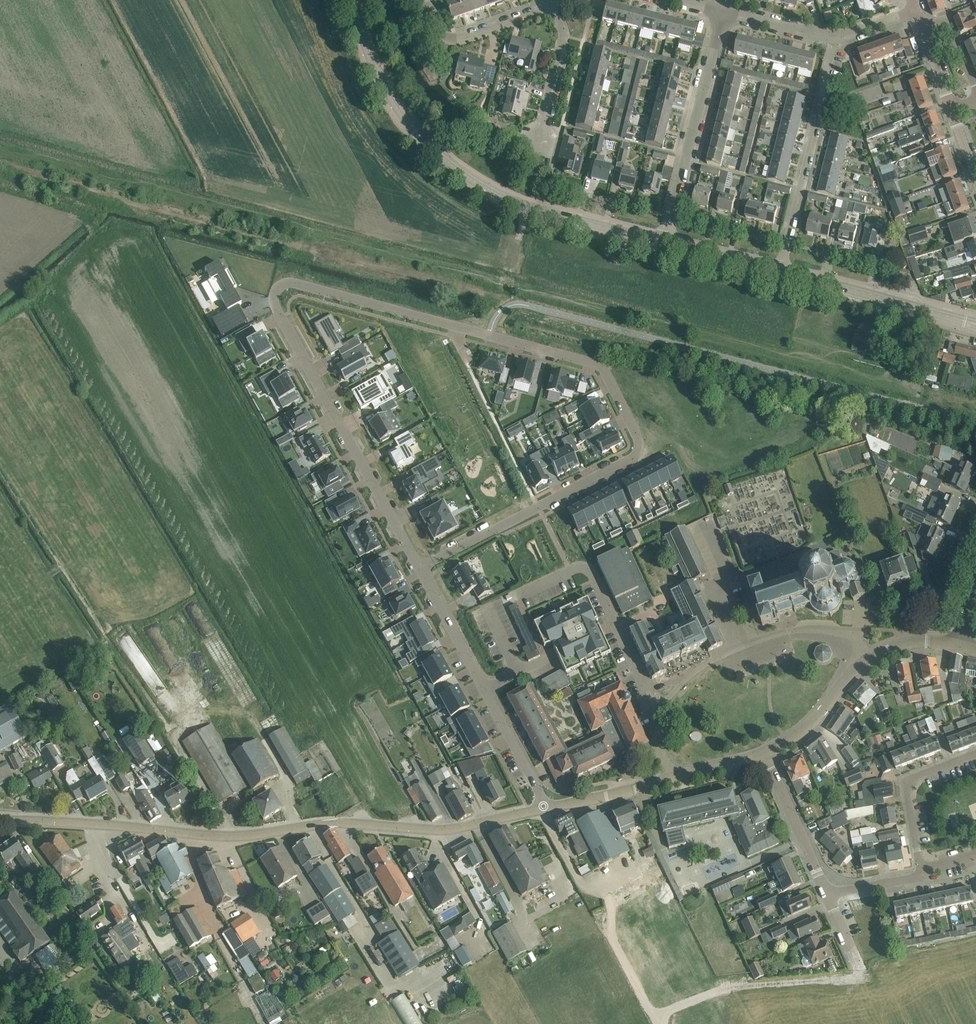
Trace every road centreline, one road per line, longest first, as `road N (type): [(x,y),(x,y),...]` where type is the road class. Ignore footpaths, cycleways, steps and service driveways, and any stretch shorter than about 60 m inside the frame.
road 1 (residential): [(516,520),(632,459),(639,448),(602,367),(299,285),(281,287),(275,305),(420,569)]
road 2 (tertiary): [(95,824),(214,836),(330,823),(453,830),(549,808)]
road 3 (tertiary): [(664,242),(526,207),(466,175),(390,97),(350,0)]
road 4 (residential): [(420,569),(549,808)]
road 5 (residential): [(779,271),(837,39)]
road 6 (residential): [(664,242),(724,13)]
road 7 (tertiary): [(975,323),(779,271)]
road 8 (residential): [(740,648),(705,665),(666,700),(658,735),(671,780)]
road 9 (residential): [(922,873),(907,787),(918,775),(975,753)]
road 10 (residential): [(830,892),(767,755)]
road 11 (residential): [(539,144),(564,36),(555,5)]
road 12 (residential): [(866,660),(857,640),(822,631),(788,632),(740,648)]
road 13 (tertiary): [(767,755),(815,721),(866,660)]
road 14 (residential): [(740,648),(722,588),(727,570),(705,519)]
road 15 (tertiary): [(549,808),(671,780)]

